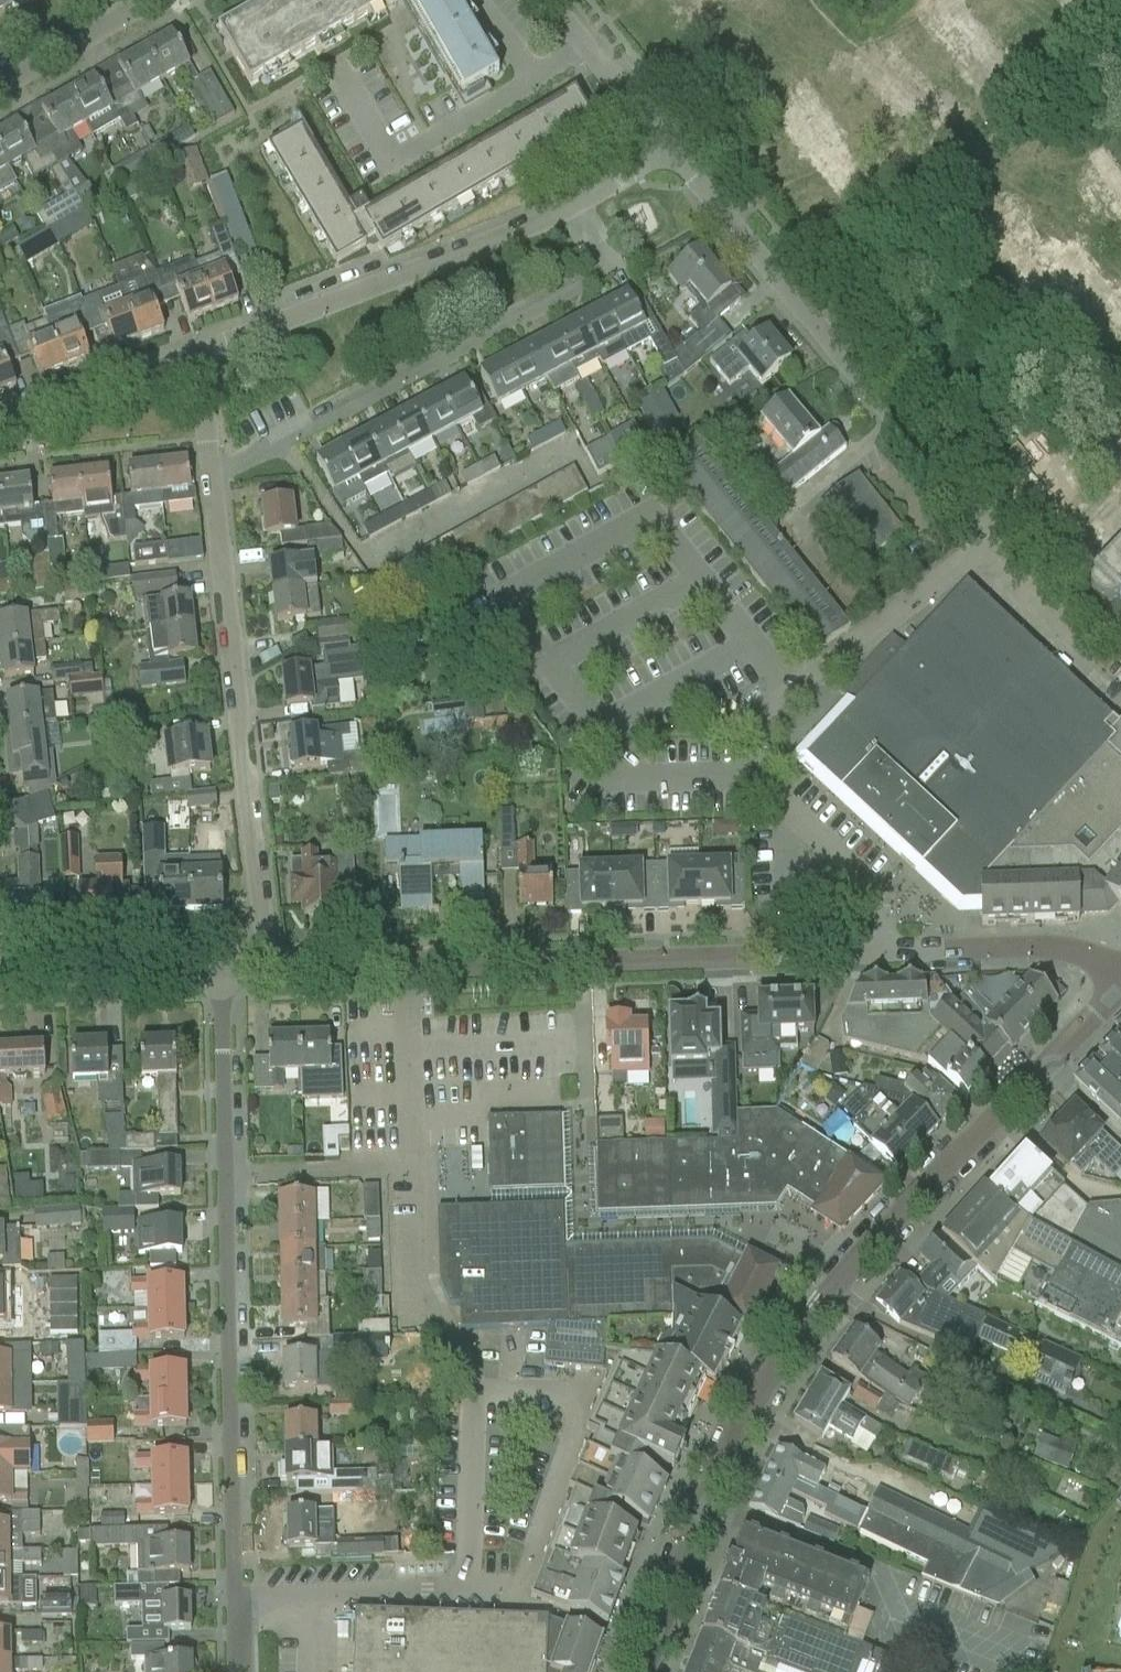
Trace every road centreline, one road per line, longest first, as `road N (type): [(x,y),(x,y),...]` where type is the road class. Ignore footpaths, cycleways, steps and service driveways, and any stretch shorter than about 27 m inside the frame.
road 1 (residential): [(669,145),(988,530),(783,692),(757,736),(760,773),(881,895),(883,946)]
road 2 (tertiary): [(640,1671),(720,1464),(819,1303),(1115,980)]
road 3 (residential): [(235,1671),(219,976)]
road 4 (residential): [(269,973),(883,946)]
road 5 (residential): [(210,473),(604,269),(573,210)]
road 6 (residential): [(269,973),(210,473)]
road 7 (residential): [(573,210),(197,361)]
road 8 (residential): [(883,946),(1050,948),(1115,980)]
road 9 (residential): [(0,983),(219,976)]
road 10 (residential): [(197,361),(0,427)]
road 11 (residential): [(548,0),(669,145)]
road 12 (residential): [(0,89),(149,0)]

